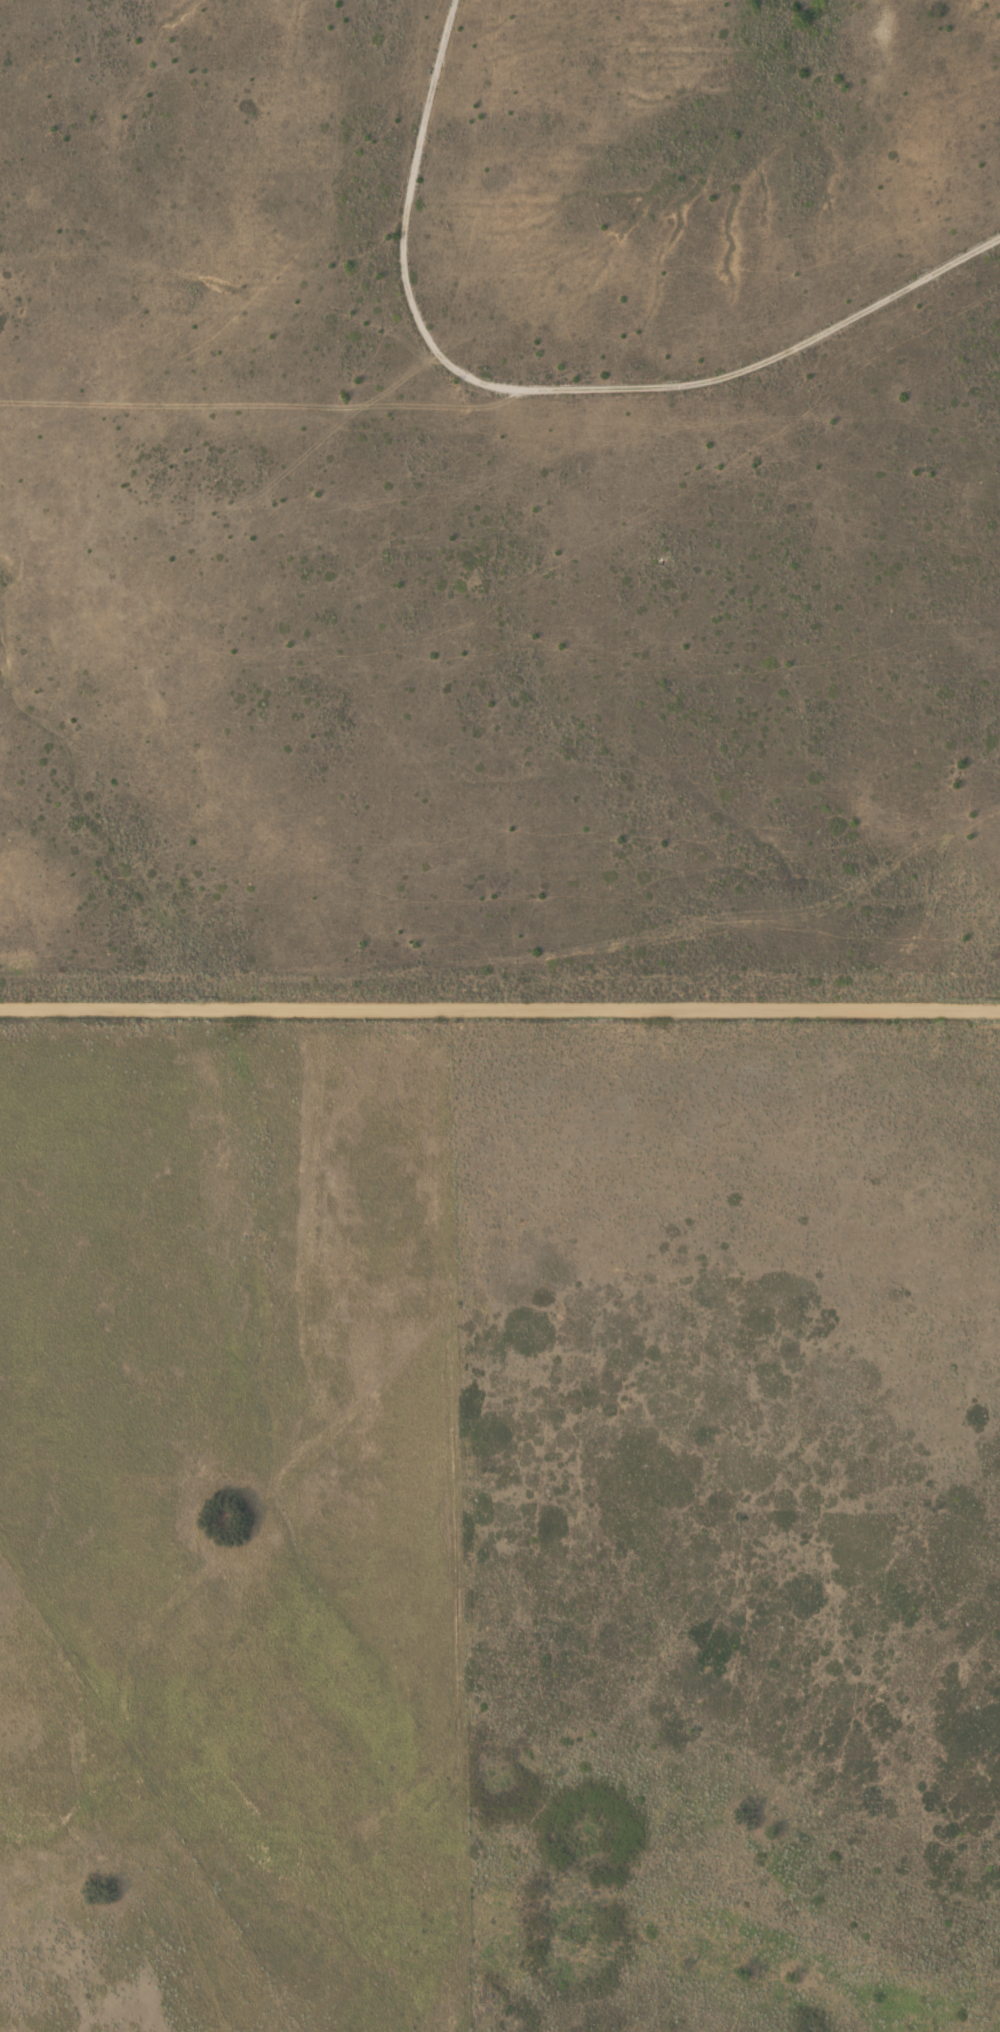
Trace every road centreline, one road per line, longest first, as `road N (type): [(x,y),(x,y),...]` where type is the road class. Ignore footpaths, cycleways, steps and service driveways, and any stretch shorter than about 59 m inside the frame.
road 1 (residential): [(0,1005),(999,1005)]

